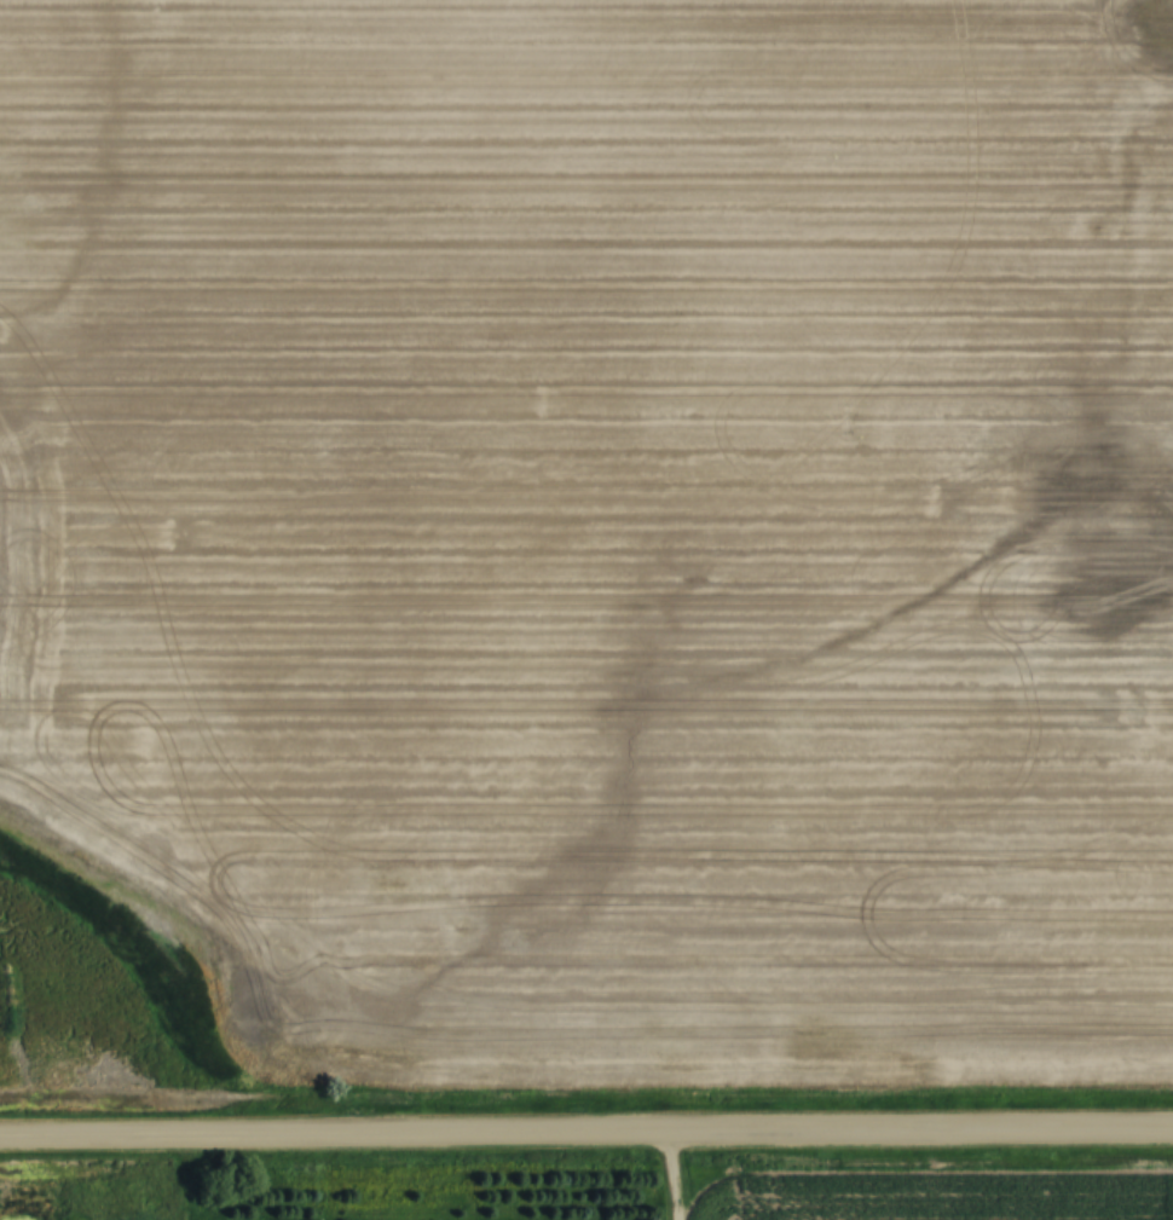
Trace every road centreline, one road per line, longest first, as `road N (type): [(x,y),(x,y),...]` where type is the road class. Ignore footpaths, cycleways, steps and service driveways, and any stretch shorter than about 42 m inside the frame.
road 1 (residential): [(1172,1132),(0,1140)]

